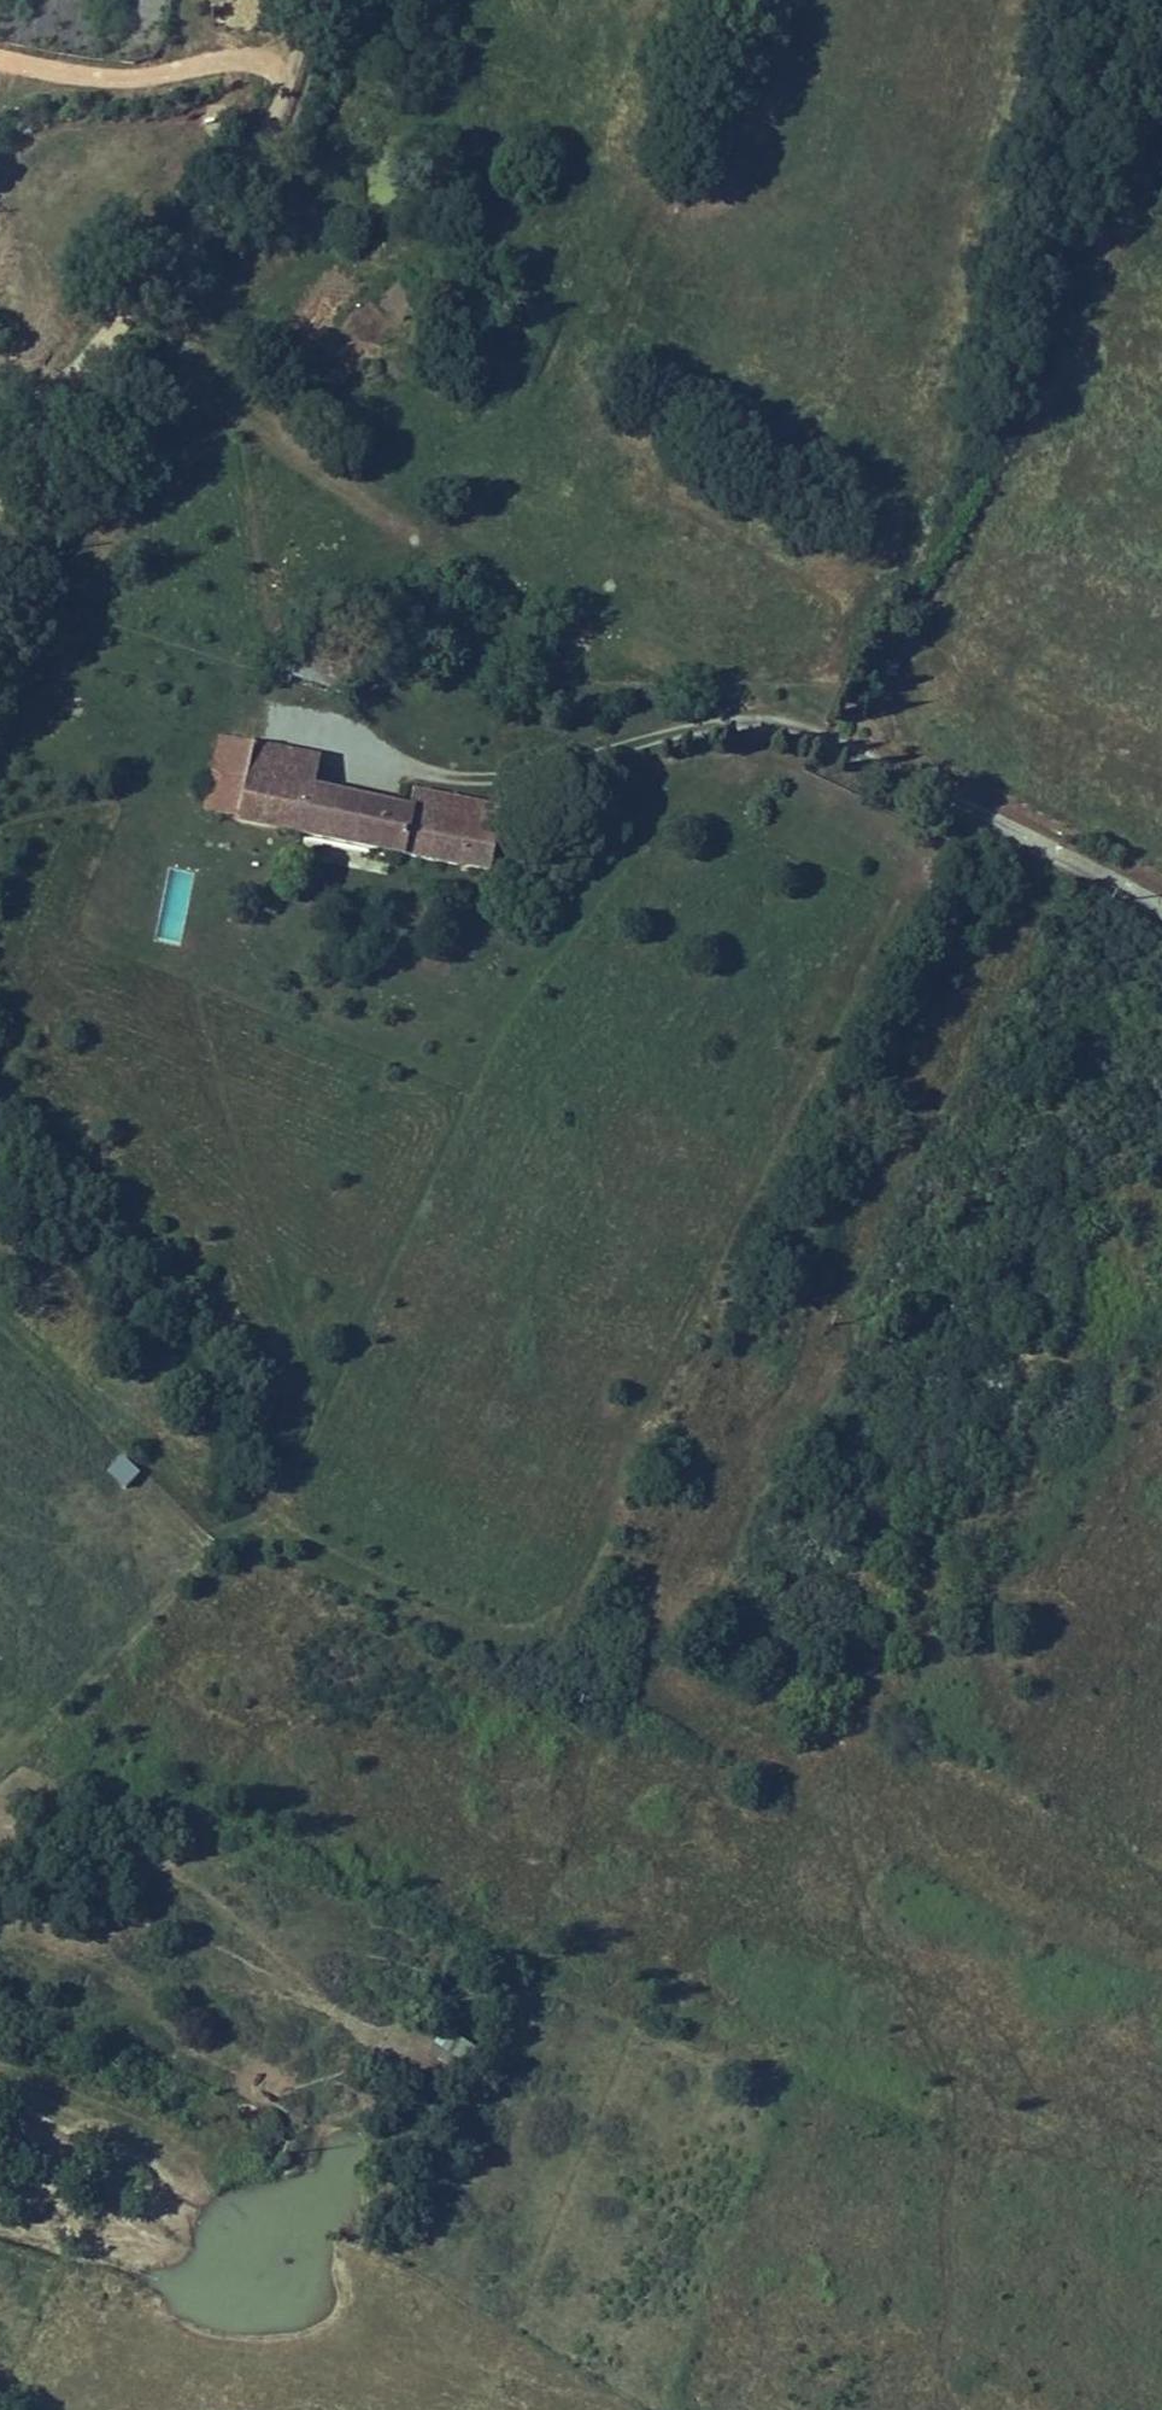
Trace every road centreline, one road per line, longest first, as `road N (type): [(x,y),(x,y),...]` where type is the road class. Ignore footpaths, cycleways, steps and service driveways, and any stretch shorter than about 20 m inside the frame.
road 1 (unclassified): [(1161,909),(413,530),(183,380),(117,371),(0,378)]
road 2 (track): [(0,572),(297,55),(301,0)]
road 3 (track): [(269,734),(427,774),(477,779),(533,774),(707,726),(826,735)]
road 4 (track): [(297,55),(129,82),(0,57)]

